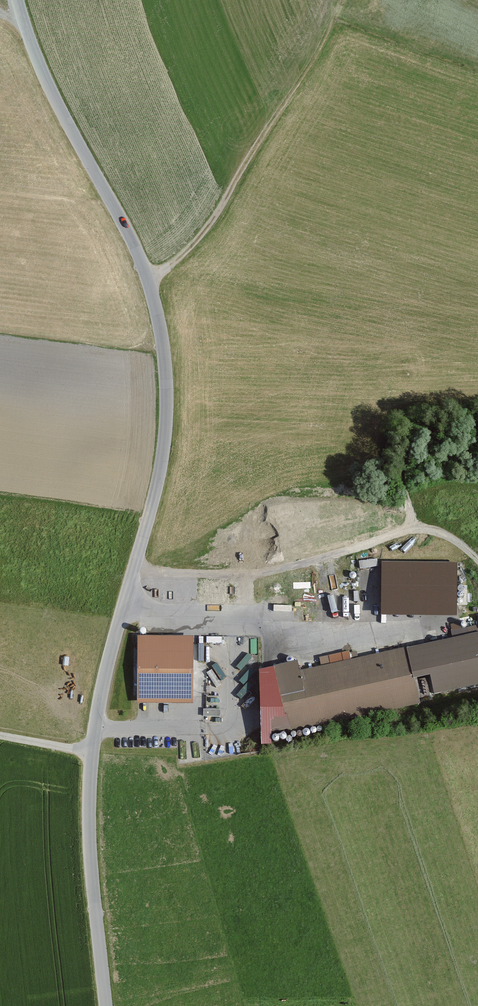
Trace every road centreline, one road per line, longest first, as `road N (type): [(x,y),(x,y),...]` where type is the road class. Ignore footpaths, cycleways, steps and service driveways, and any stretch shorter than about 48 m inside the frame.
road 1 (tertiary): [(19,0),(30,46),(144,277),(166,376),(161,468),(92,751)]
road 2 (track): [(133,570),(225,575),(293,568),(408,529),(454,540),(477,561)]
road 3 (tertiary): [(92,751),(89,838),(106,1005)]
road 4 (track): [(408,529),(408,451),(422,435),(477,430)]

